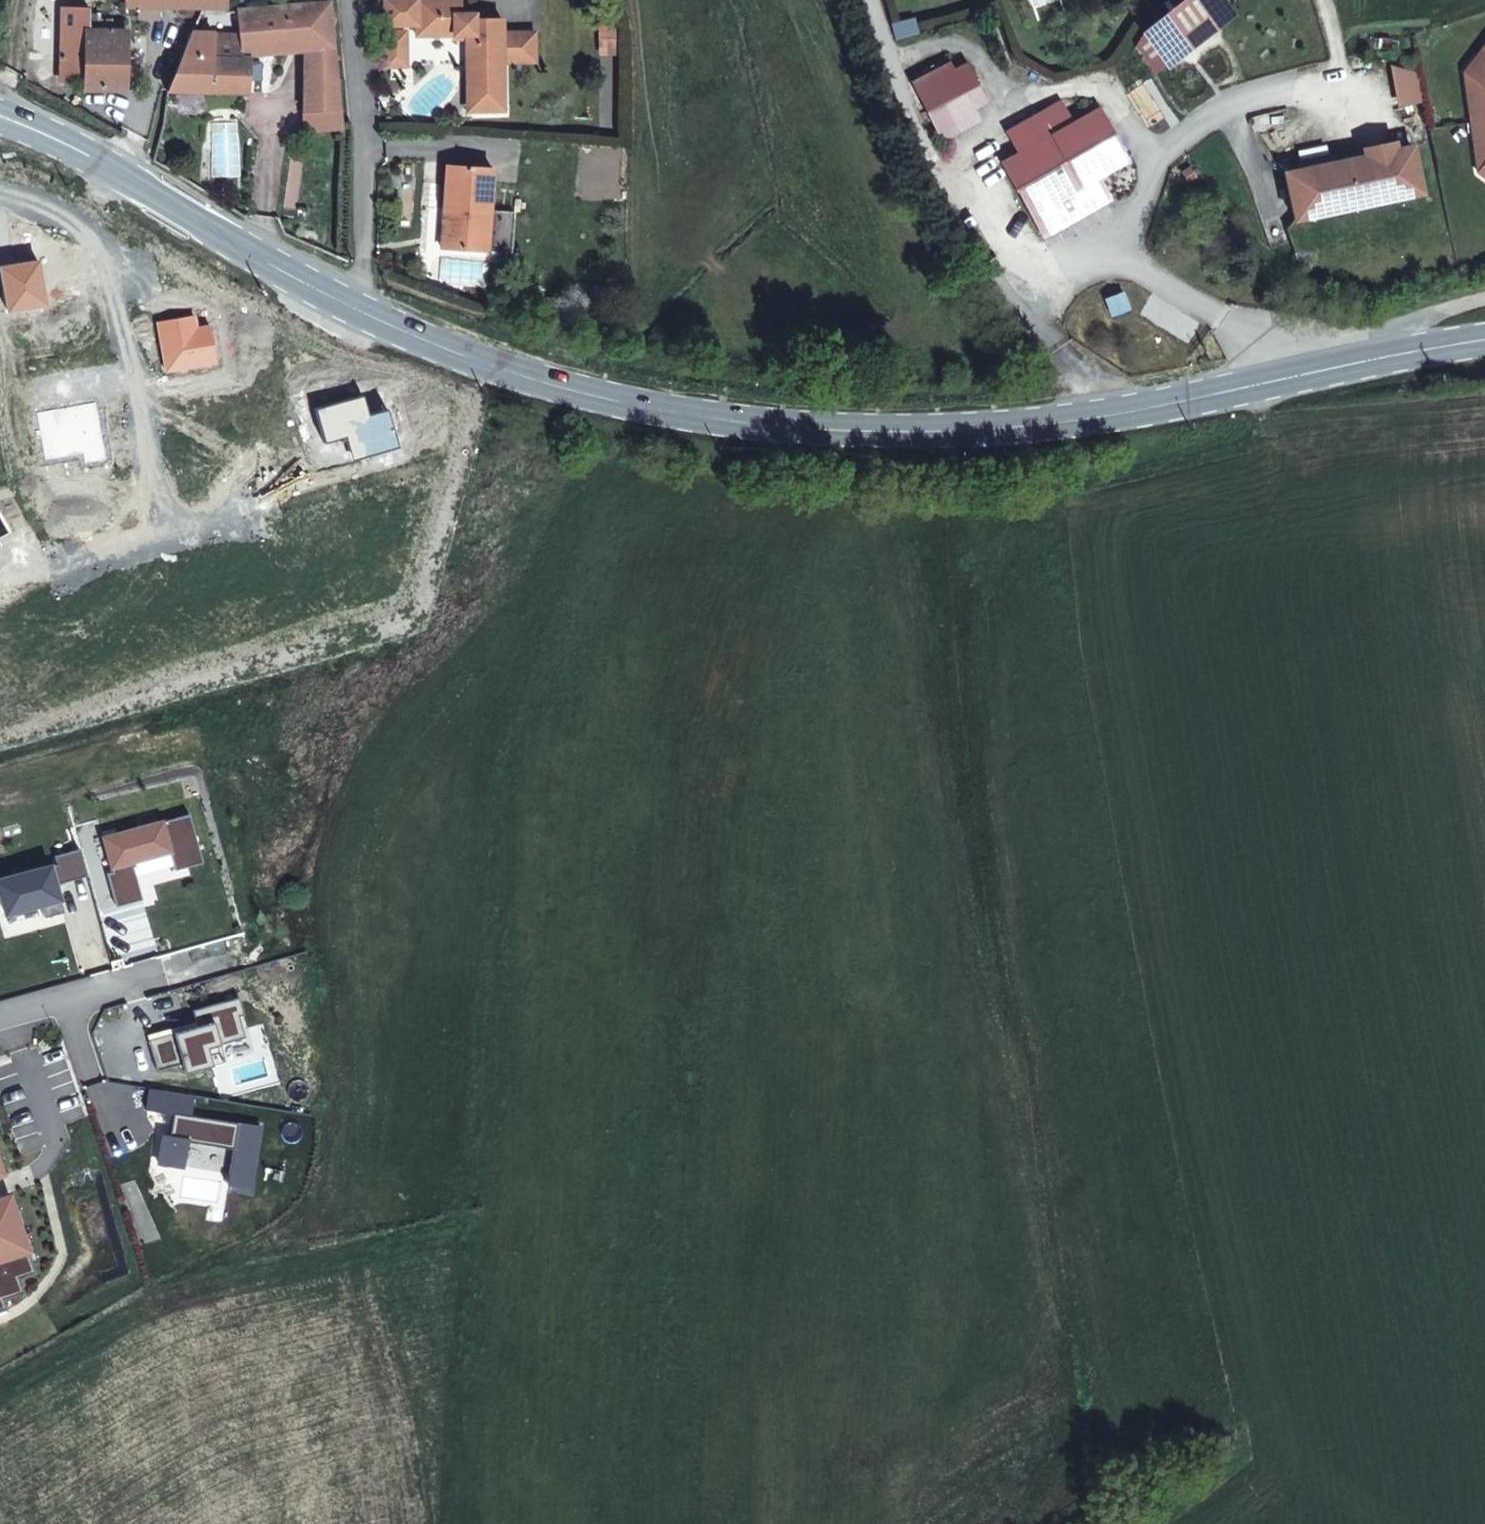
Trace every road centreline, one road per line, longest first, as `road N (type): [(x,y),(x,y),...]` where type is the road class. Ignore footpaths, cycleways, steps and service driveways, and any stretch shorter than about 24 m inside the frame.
road 1 (secondary): [(1352,363),(1023,426),(844,429),(599,394),(394,328),(0,115)]
road 2 (residential): [(1352,363),(1385,335),(1484,298)]
road 3 (residential): [(0,1018),(136,988)]
road 4 (secondary): [(1484,342),(1352,363)]

